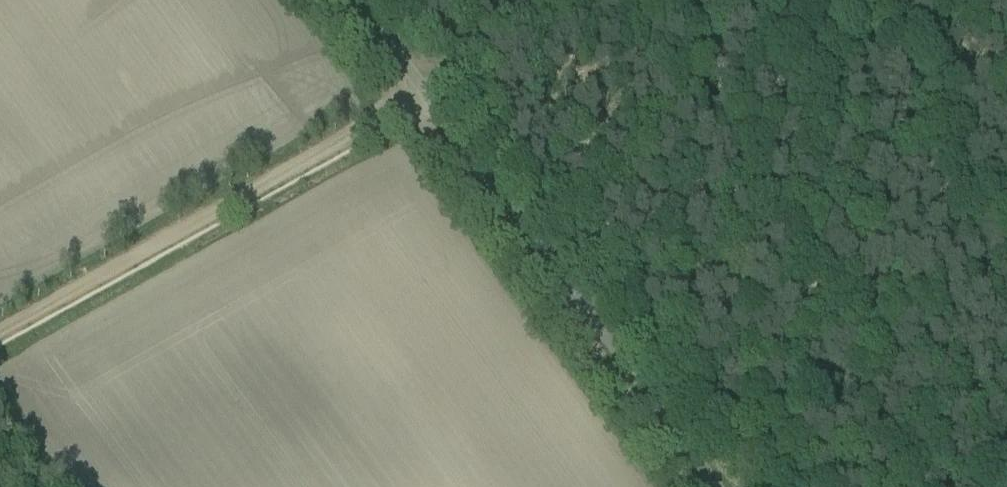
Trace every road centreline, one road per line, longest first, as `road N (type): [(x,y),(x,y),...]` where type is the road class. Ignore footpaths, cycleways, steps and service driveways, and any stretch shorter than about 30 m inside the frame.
road 1 (track): [(332,0),(690,486)]
road 2 (track): [(419,91),(0,329)]
road 3 (track): [(1006,156),(804,114),(704,54),(660,0)]
road 4 (track): [(524,0),(419,91)]

